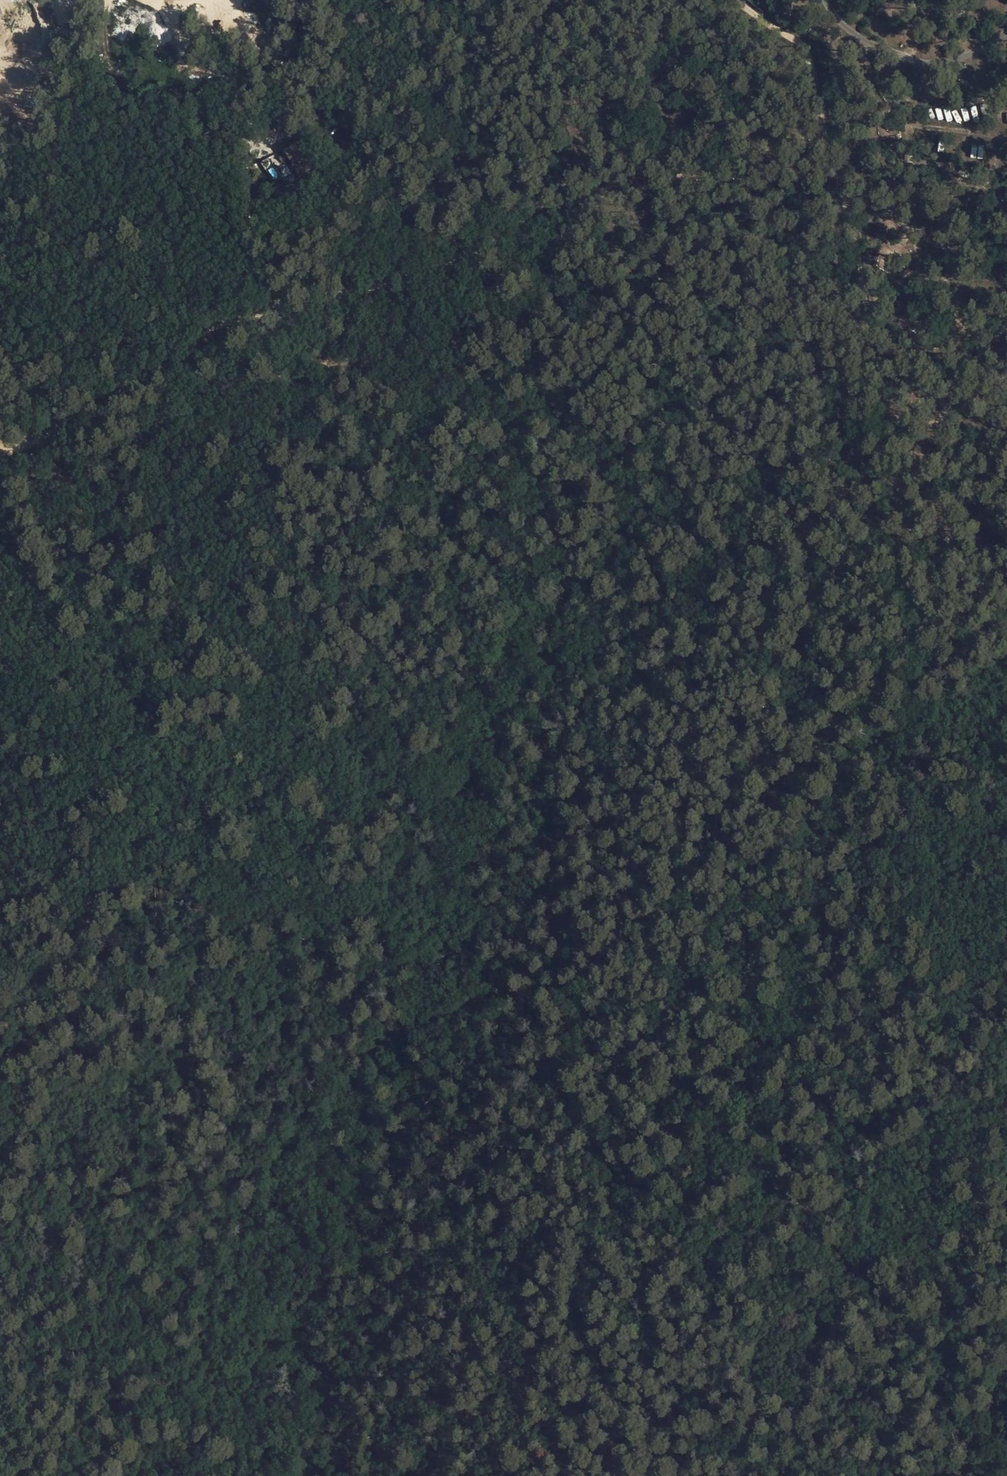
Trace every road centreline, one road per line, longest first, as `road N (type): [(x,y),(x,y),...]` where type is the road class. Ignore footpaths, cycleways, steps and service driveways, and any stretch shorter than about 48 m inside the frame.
road 1 (track): [(0,463),(226,322),(338,302),(841,115)]
road 2 (track): [(864,41),(865,69),(914,216),(930,241),(932,271),(989,326)]
road 3 (track): [(841,115),(893,405)]
road 4 (track): [(893,405),(930,460),(954,537),(1006,605)]
road 5 (track): [(841,115),(845,55),(788,32),(747,0)]
road 6 (track): [(1006,33),(926,69),(864,41)]

